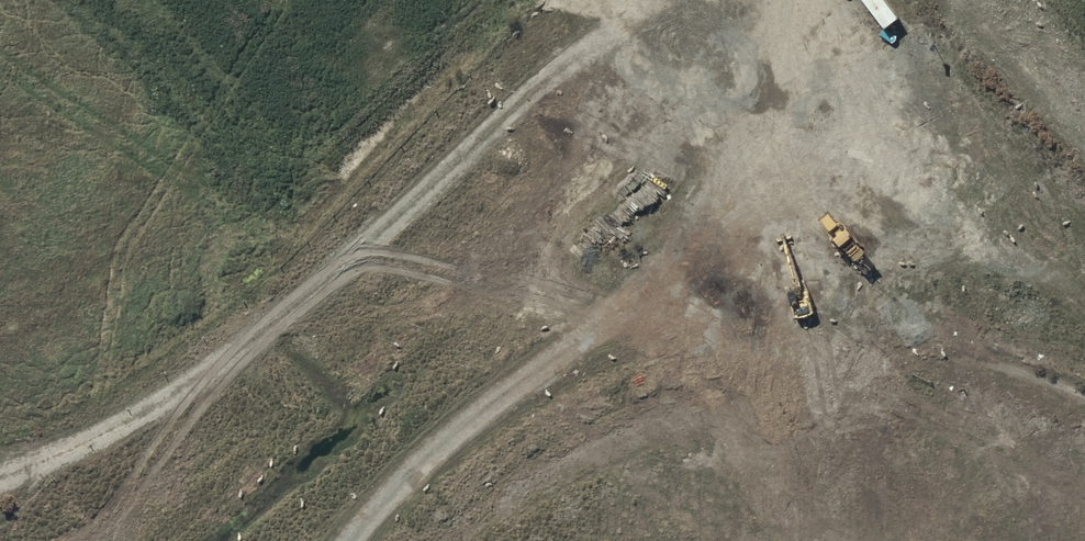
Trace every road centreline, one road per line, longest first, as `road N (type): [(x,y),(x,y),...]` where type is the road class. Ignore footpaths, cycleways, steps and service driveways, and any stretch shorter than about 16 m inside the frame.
road 1 (track): [(640,0),(529,83),(420,196),(228,359),(152,411),(0,476)]
road 2 (track): [(769,0),(816,98),(864,158),(927,198),(992,224),(1084,293)]
road 3 (unknown): [(0,175),(215,0)]
road 4 (track): [(1084,95),(999,0)]

